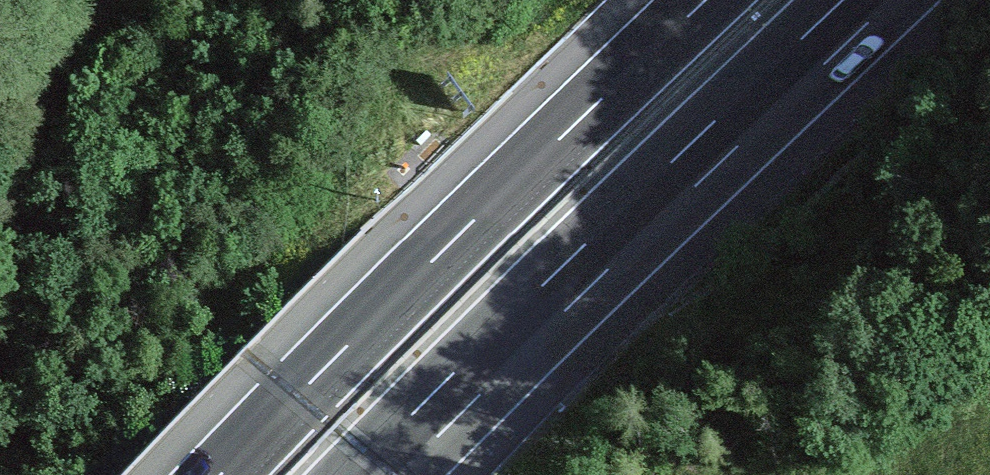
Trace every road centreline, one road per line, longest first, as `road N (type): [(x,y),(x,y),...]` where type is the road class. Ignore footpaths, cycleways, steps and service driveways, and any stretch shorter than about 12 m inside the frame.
road 1 (motorway): [(376,474),(869,0)]
road 2 (motorway): [(709,0),(227,474)]

